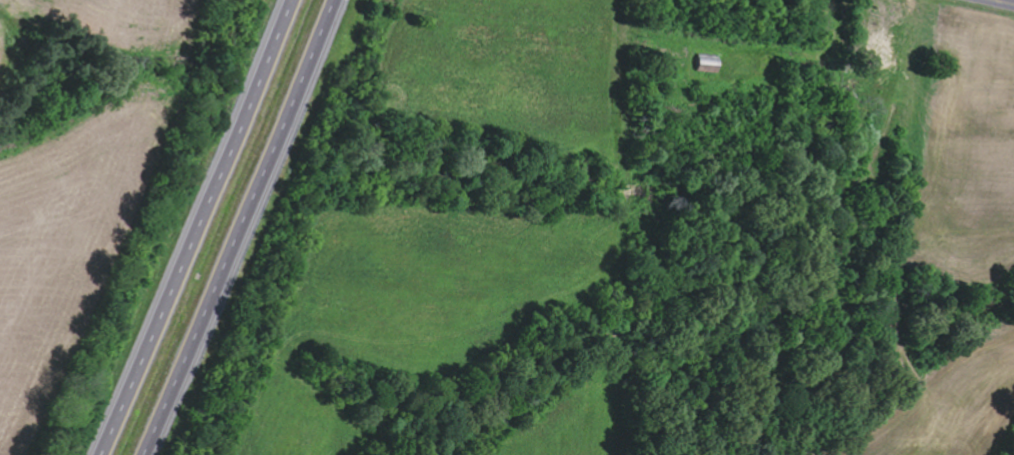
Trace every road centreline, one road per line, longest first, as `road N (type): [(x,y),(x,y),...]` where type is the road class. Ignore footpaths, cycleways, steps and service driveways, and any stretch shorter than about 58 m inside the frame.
road 1 (motorway): [(147,454),(337,0)]
road 2 (motorway): [(291,0),(101,454)]

